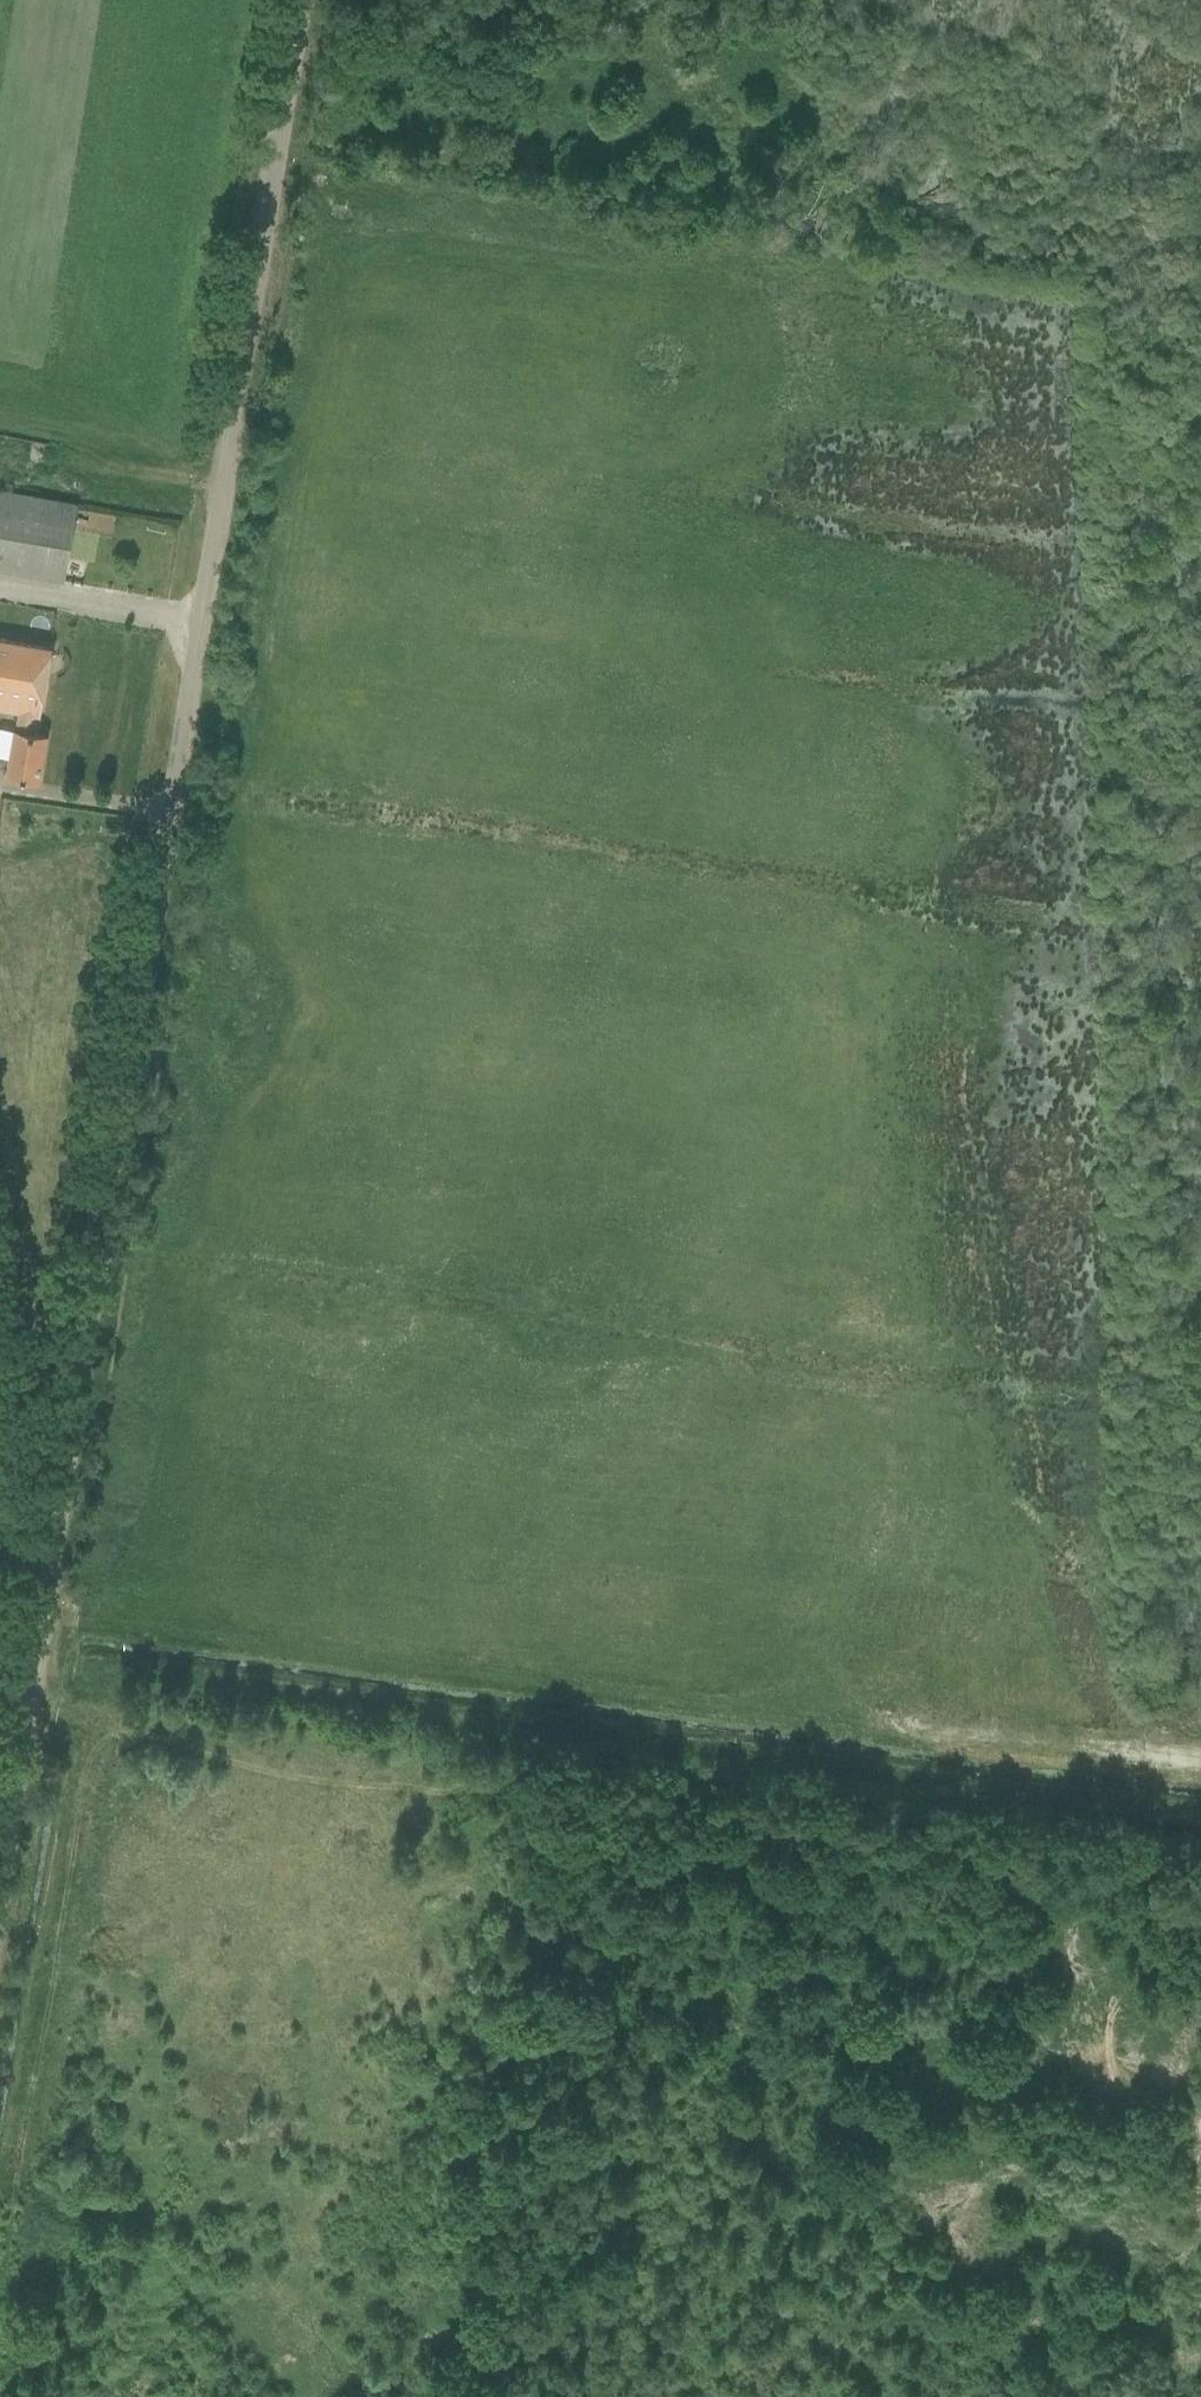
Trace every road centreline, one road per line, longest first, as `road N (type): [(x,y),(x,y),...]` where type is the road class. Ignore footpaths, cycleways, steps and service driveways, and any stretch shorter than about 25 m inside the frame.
road 1 (unclassified): [(0,1859),(306,0)]
road 2 (track): [(179,1866),(4,1836)]

